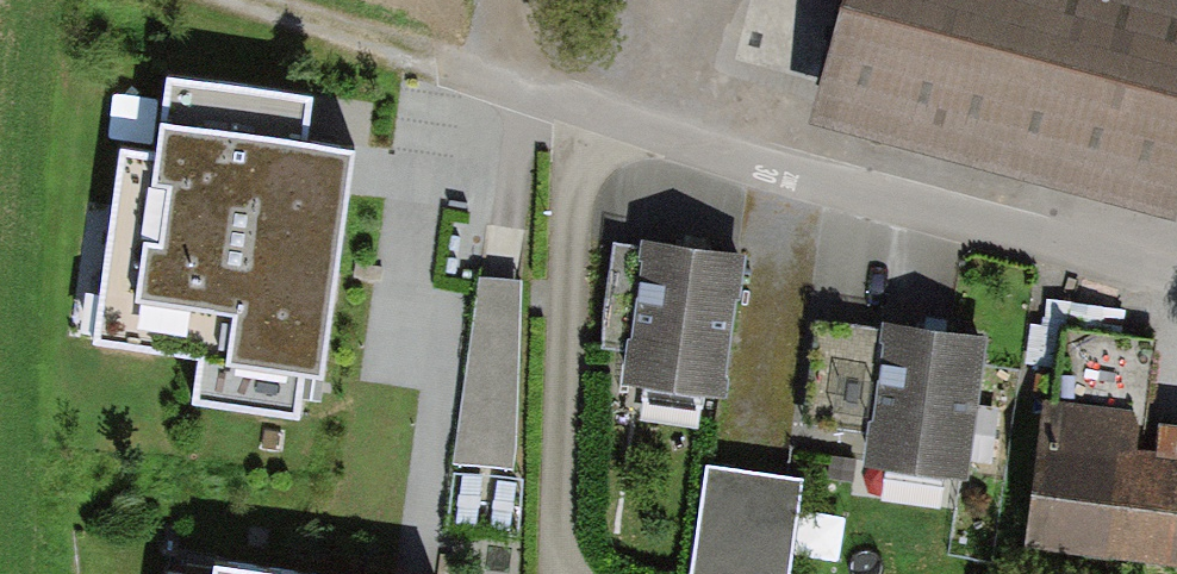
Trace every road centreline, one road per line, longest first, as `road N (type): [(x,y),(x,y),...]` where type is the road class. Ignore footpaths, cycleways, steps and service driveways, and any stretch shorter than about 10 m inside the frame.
road 1 (residential): [(385,37),(769,172),(1056,244),(1176,286)]

